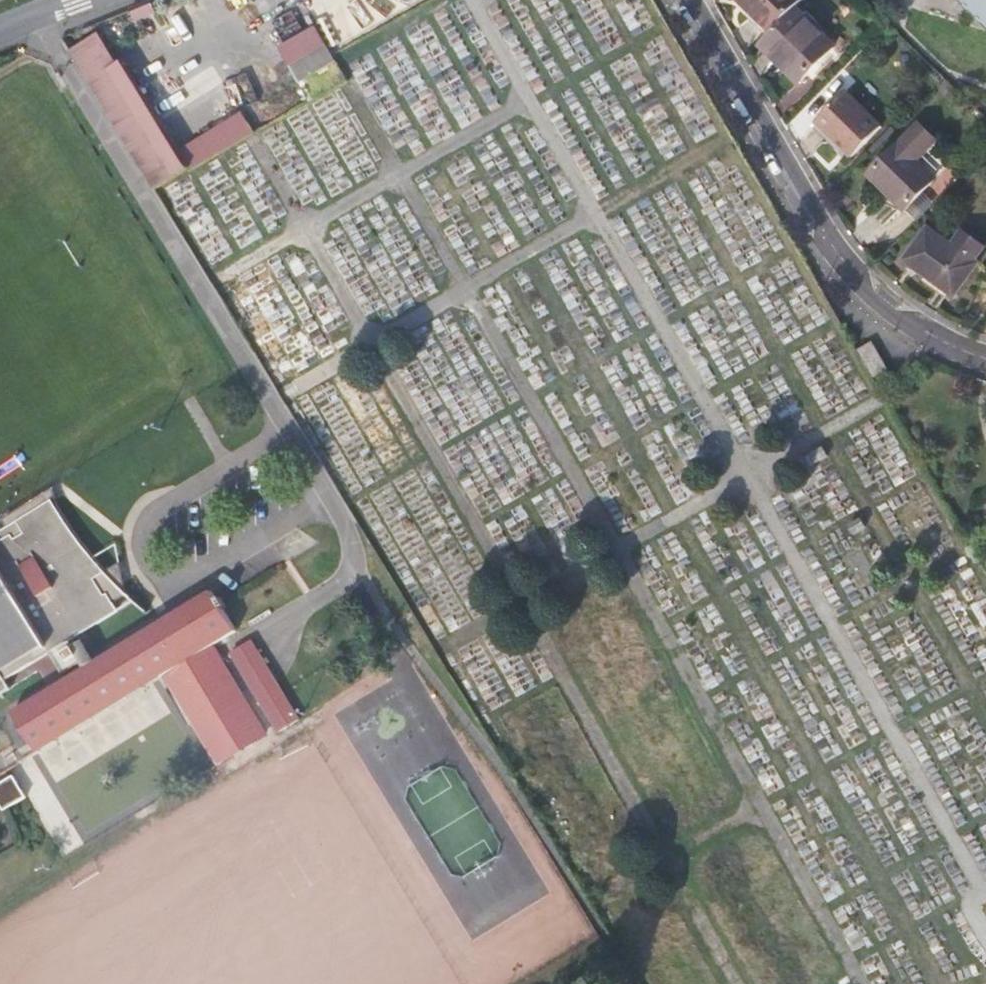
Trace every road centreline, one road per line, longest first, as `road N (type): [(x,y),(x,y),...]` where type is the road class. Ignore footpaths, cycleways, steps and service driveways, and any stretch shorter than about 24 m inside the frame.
road 1 (residential): [(684,0),(846,278),(938,338),(985,354)]

